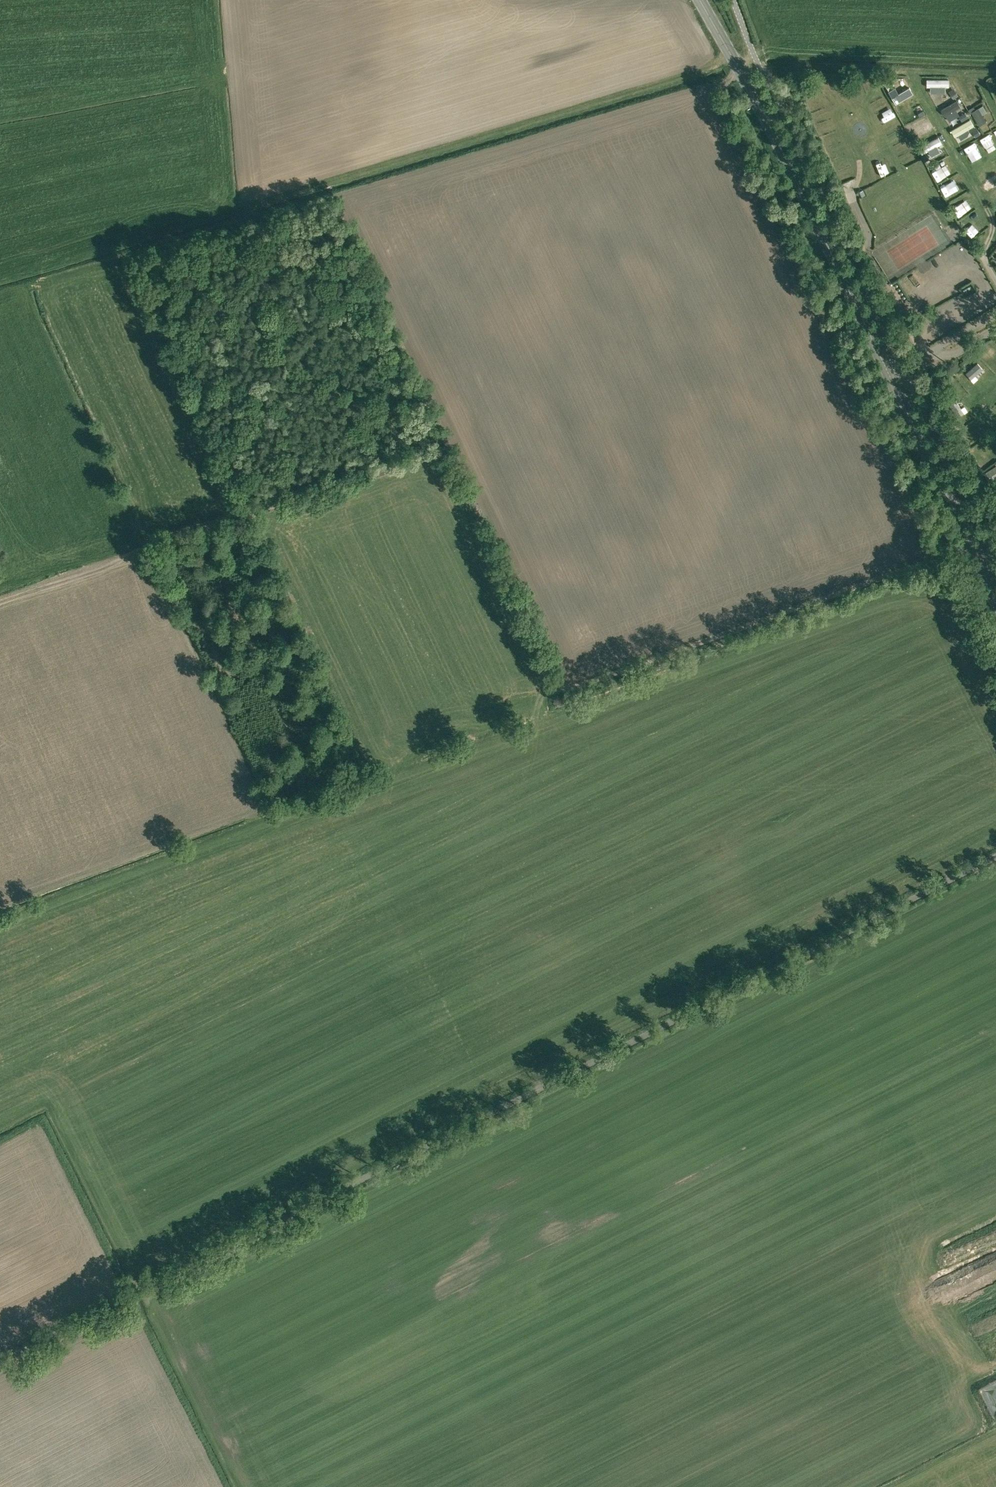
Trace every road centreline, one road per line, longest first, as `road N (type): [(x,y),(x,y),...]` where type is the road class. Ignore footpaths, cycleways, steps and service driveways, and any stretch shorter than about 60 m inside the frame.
road 1 (secondary): [(995,597),(701,0)]

